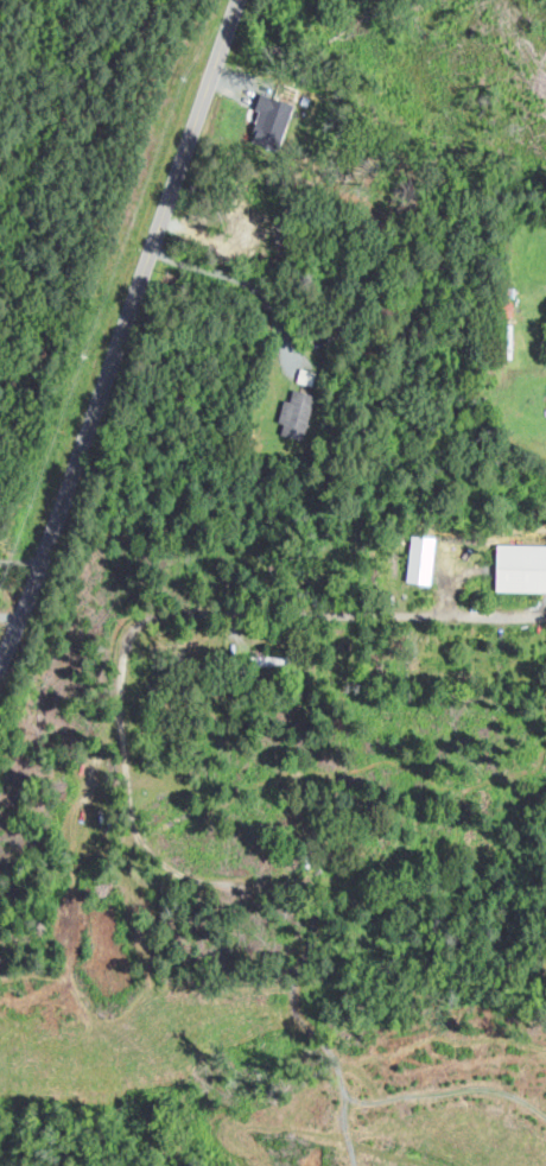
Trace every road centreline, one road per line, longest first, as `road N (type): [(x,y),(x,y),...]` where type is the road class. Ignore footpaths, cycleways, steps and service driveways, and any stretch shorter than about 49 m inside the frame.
road 1 (tertiary): [(0,662),(238,0)]

